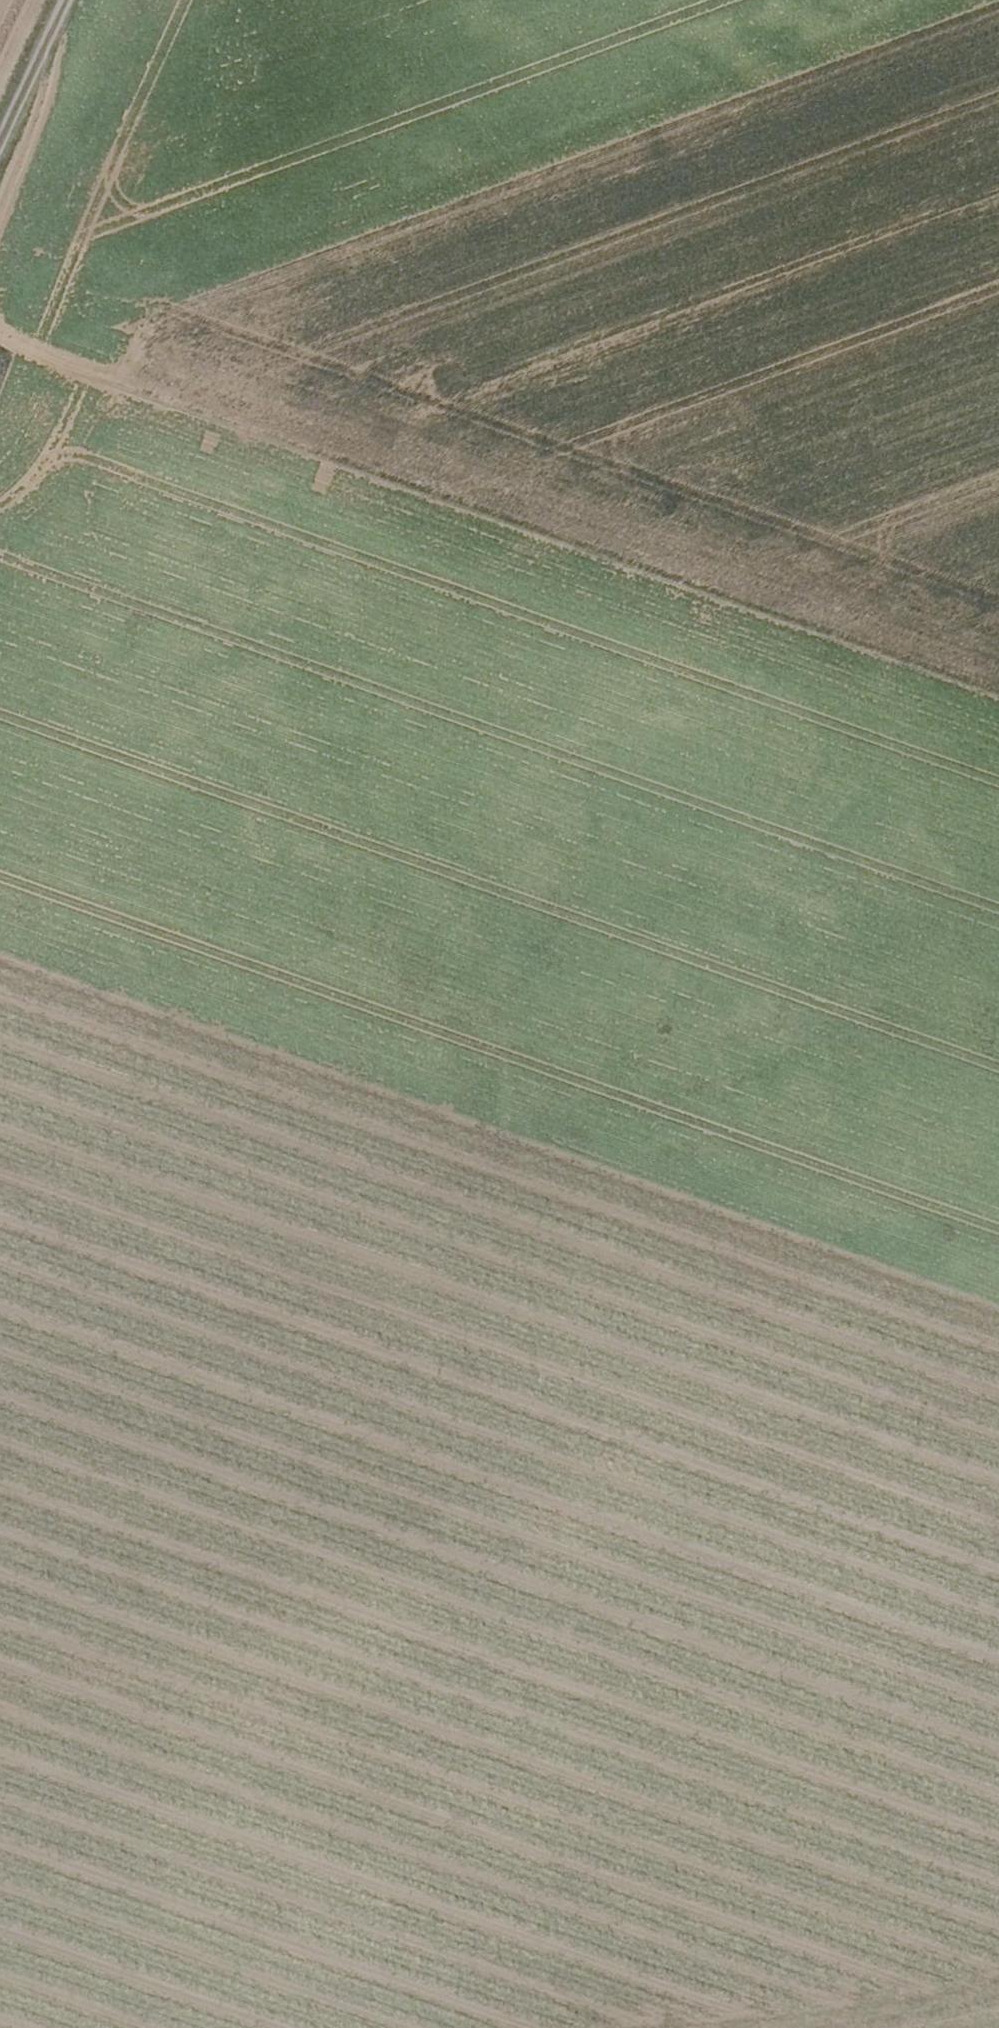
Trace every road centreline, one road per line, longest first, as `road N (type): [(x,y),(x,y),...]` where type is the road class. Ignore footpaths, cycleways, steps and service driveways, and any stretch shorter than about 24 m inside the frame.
road 1 (track): [(64,0),(0,148)]

